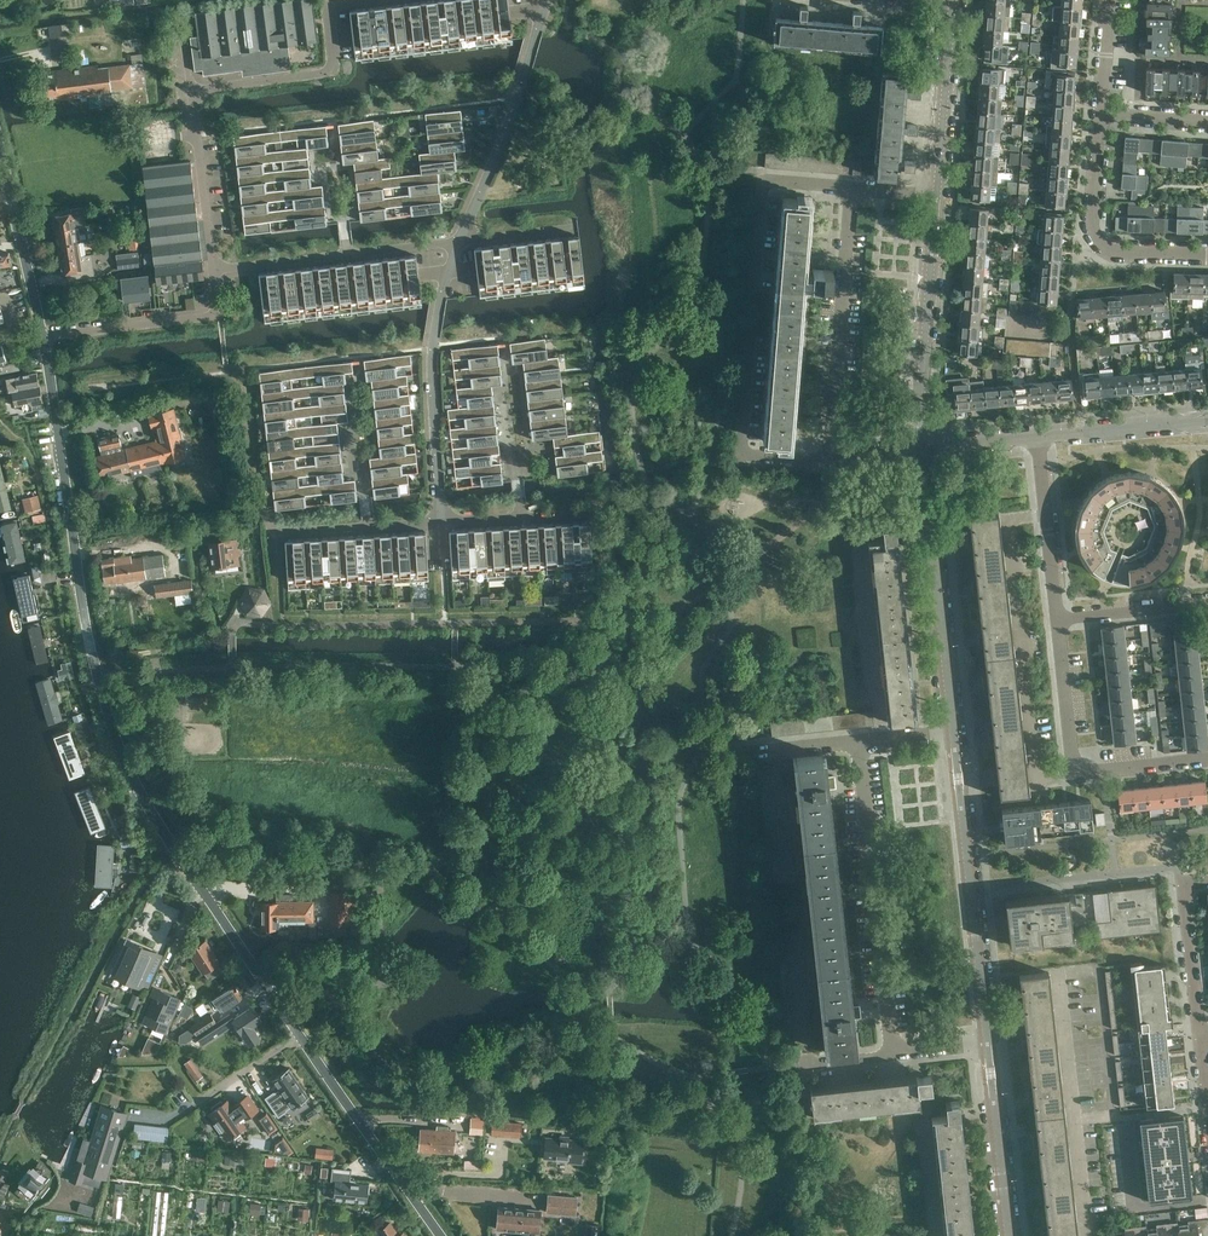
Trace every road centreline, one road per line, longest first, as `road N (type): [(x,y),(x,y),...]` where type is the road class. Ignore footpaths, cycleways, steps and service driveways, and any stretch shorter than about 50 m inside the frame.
road 1 (unclassified): [(443,1235),(256,975),(177,855),(119,747),(78,582),(44,339)]
road 2 (residential): [(342,2),(328,4),(336,70),(196,88),(216,269)]
road 3 (residential): [(889,1052),(860,736)]
road 4 (unclassified): [(987,1042),(952,727)]
road 5 (residential): [(1207,760),(1075,774),(1058,617)]
road 6 (residential): [(463,242),(444,282),(433,346),(440,521)]
road 7 (unclassified): [(952,727),(919,453)]
road 8 (residential): [(245,369),(262,523),(274,536),(369,527)]
road 9 (residential): [(826,457),(854,191)]
road 10 (residential): [(1089,1235),(1062,971)]
road 11 (unclassified): [(919,453),(936,197)]
road 12 (residential): [(545,0),(463,242)]
road 13 (residential): [(1099,115),(1094,234),(1102,247),(1117,254),(1207,256)]
road 14 (residential): [(782,884),(768,744),(860,736)]
road 15 (unclassified): [(44,339),(0,115)]
road 16 (residential): [(216,269),(221,318),(44,339)]
road 17 (residential): [(787,942),(800,1065),(889,1052)]
road 18 (residential): [(754,338),(741,459),(826,457)]
road 19 (unclassified): [(936,197),(952,0)]
road 20 (unclassified): [(1008,1235),(987,1042)]
road 21 (residential): [(854,191),(770,183),(759,288)]
road 22 (residential): [(882,735),(862,550)]
road 23 (residential): [(1202,1041),(1183,883),(1207,880)]
road 24 (residential): [(1058,617),(1039,440)]
road 25 (residential): [(522,514),(502,342)]
road 26 (unclassified): [(1039,440),(1207,422)]
road 27 (residential): [(1058,617),(1207,602)]
road 28 (residential): [(216,269),(348,254)]
road 29 (unclassified): [(919,453),(1039,440)]

